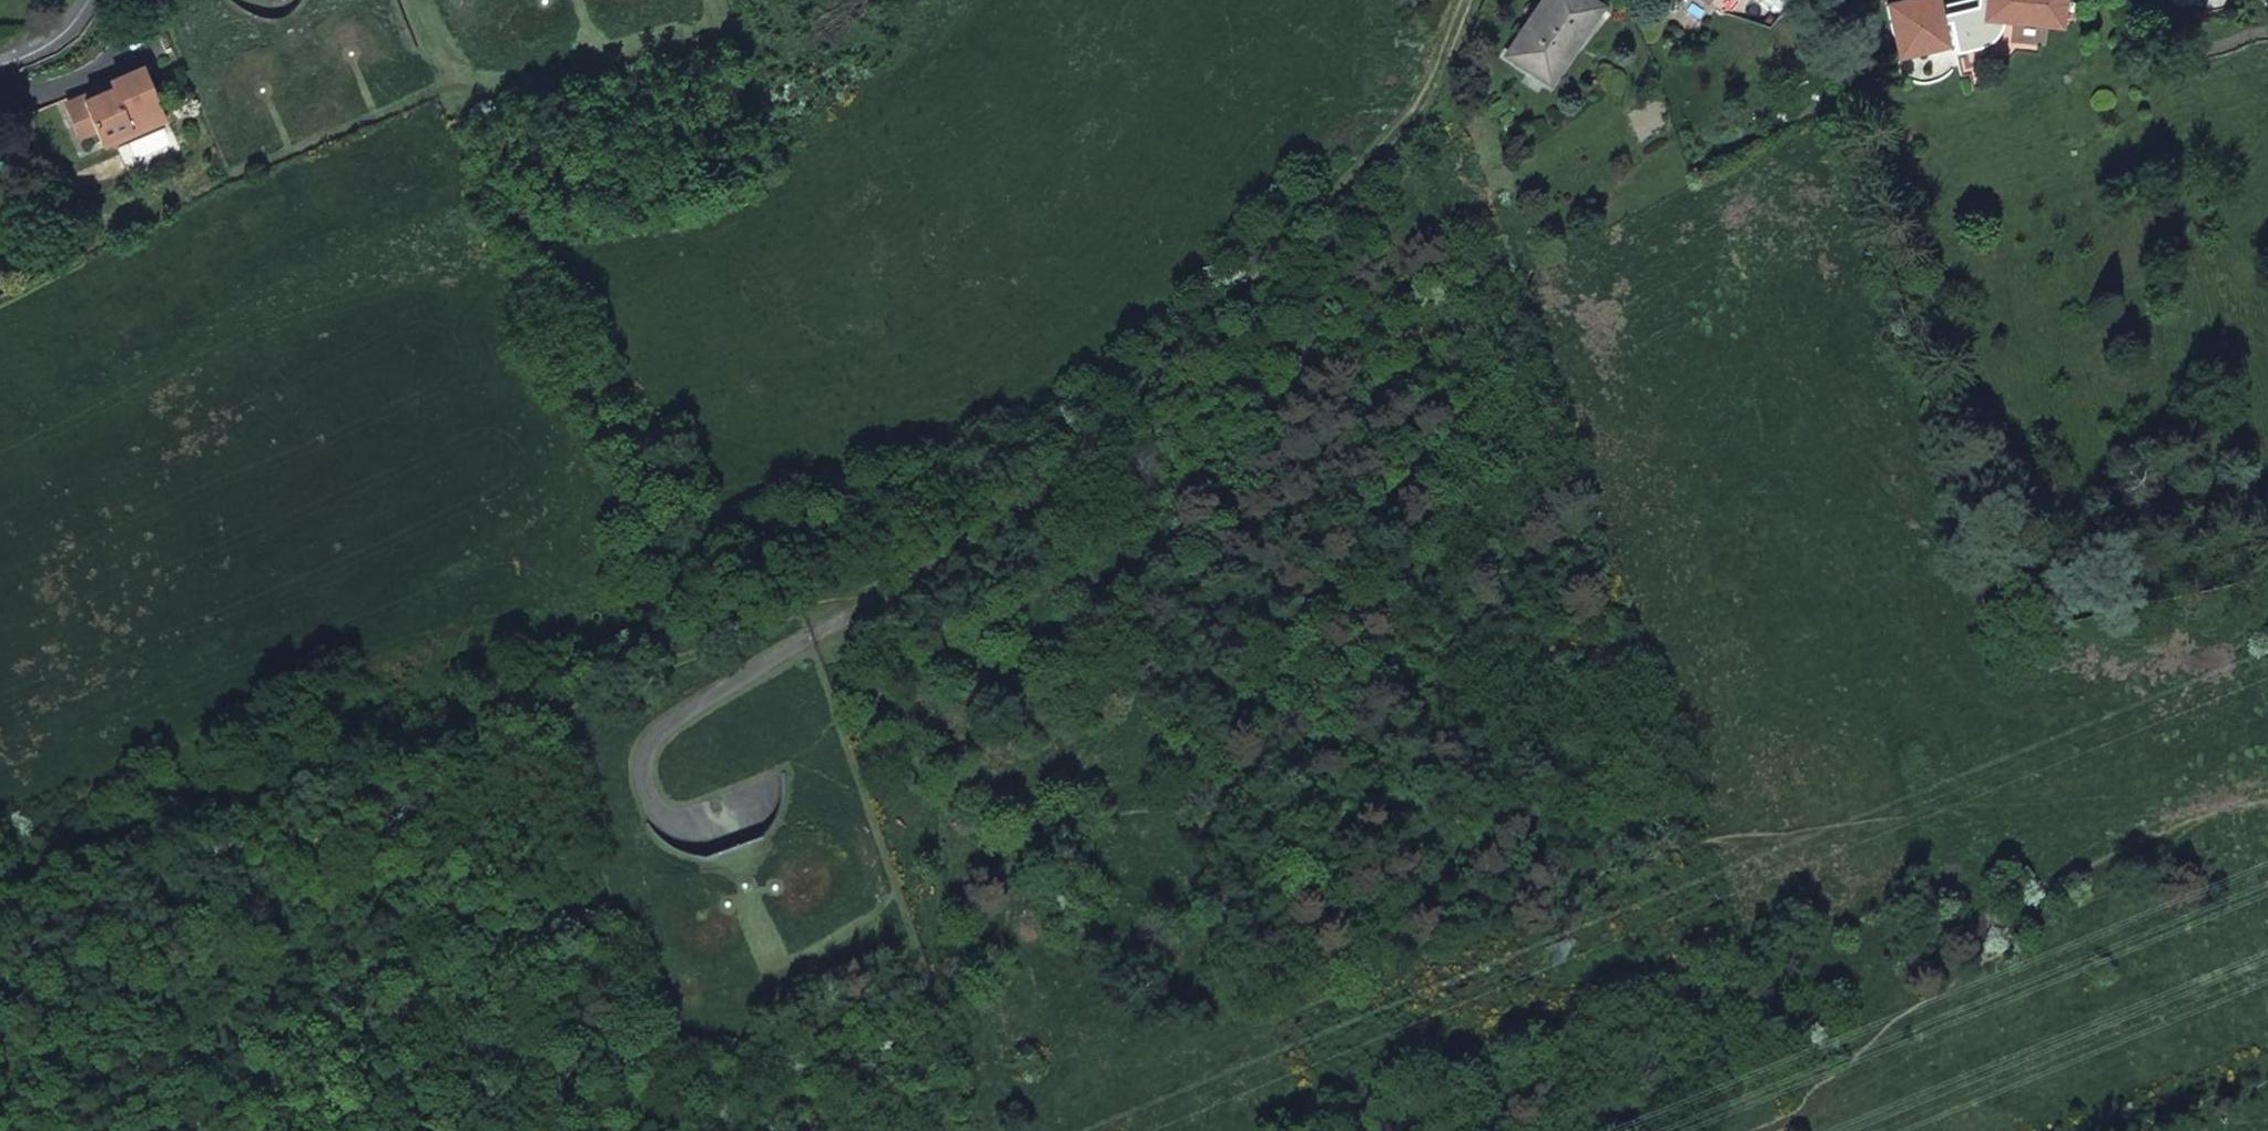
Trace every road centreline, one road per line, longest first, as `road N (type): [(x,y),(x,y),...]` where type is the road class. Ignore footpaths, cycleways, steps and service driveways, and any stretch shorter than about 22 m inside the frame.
road 1 (track): [(0,937),(198,875),(335,819),(376,818),(445,790),(553,708),(824,604),(891,596),(1028,512),(1102,446),(1179,354),(1421,103),(1467,0)]

